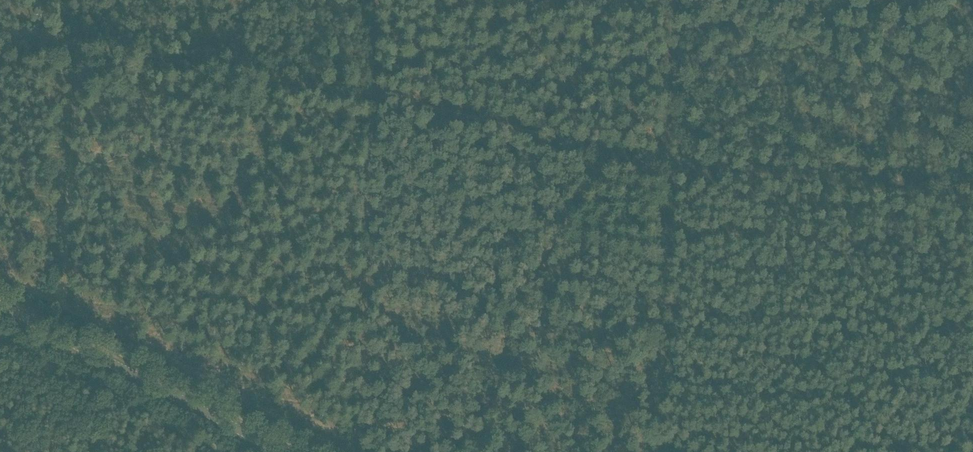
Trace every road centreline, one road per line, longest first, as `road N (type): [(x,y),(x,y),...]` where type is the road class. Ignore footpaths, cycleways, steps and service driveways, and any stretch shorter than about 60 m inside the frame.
road 1 (track): [(972,204),(670,164),(245,74)]
road 2 (track): [(663,451),(682,0)]
road 3 (track): [(371,451),(377,0)]
road 4 (unclassified): [(284,451),(0,305)]
road 5 (track): [(245,74),(0,29)]
road 6 (track): [(64,303),(74,128)]

